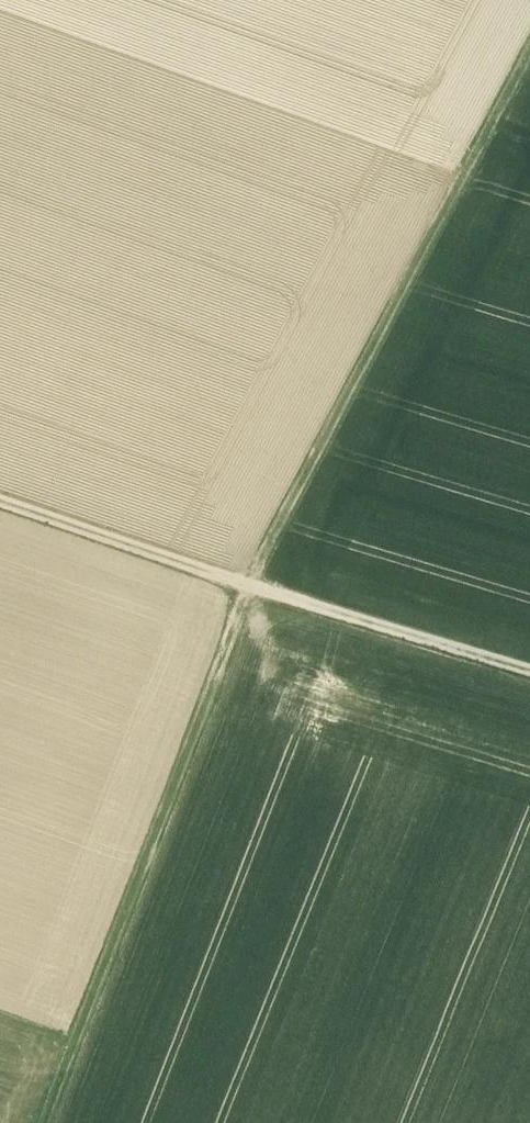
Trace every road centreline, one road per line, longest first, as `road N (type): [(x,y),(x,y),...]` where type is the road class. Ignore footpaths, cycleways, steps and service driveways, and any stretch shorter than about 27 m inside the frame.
road 1 (track): [(529,60),(257,573),(46,1122)]
road 2 (track): [(529,677),(0,509)]

